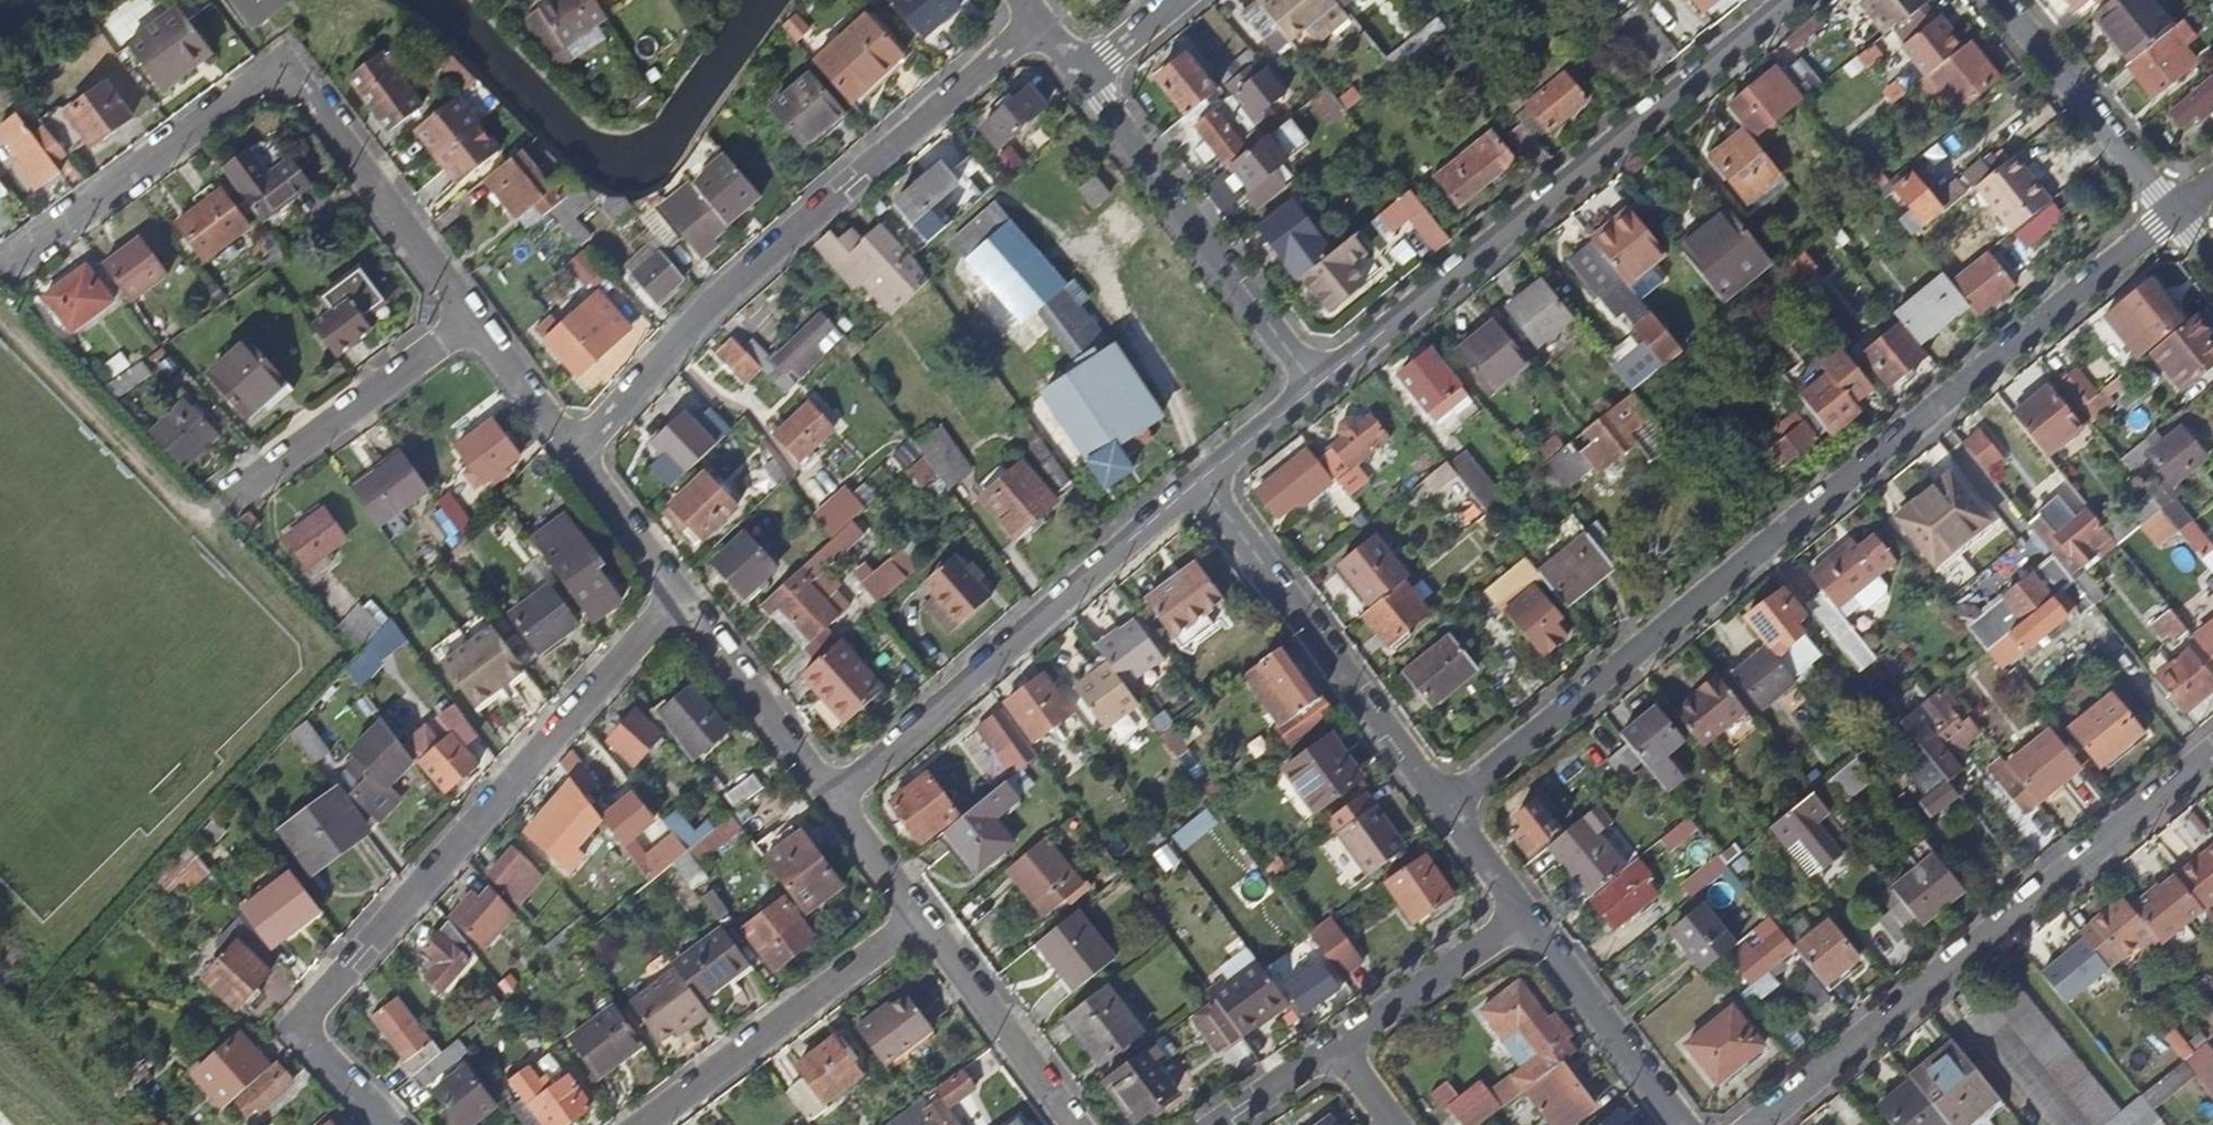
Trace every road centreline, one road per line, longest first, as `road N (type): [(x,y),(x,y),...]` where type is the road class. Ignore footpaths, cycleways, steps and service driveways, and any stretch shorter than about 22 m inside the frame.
road 1 (residential): [(1440,806),(2173,216)]
road 2 (residential): [(674,592),(289,1028),(381,1124)]
road 3 (residential): [(9,265),(251,84),(307,89),(471,321)]
road 4 (residential): [(1033,16),(694,320),(578,454)]
road 5 (residential): [(1311,385),(1789,0)]
road 6 (residential): [(2212,751),(1754,1124)]
road 7 (residential): [(830,794),(1200,477)]
road 8 (residential): [(1200,477),(1440,806)]
road 9 (residential): [(1076,74),(1311,385)]
road 10 (residential): [(913,918),(640,1124)]
road 11 (residential): [(471,321),(227,498)]
road 12 (residential): [(1996,0),(2173,216)]
road 13 (residential): [(1516,913),(1671,1124)]
road 14 (residential): [(913,918),(1073,1124)]
road 15 (residential): [(674,592),(830,794)]
road 16 (residential): [(1330,1046),(1516,913)]
road 17 (residential): [(471,321),(578,454)]
road 18 (residential): [(578,454),(674,592)]
road 19 (residential): [(830,794),(913,918)]
road 20 (residential): [(1200,477),(1311,385)]
road 21 (residential): [(1217,1124),(1330,1046)]
road 22 (residential): [(1440,806),(1516,913)]

